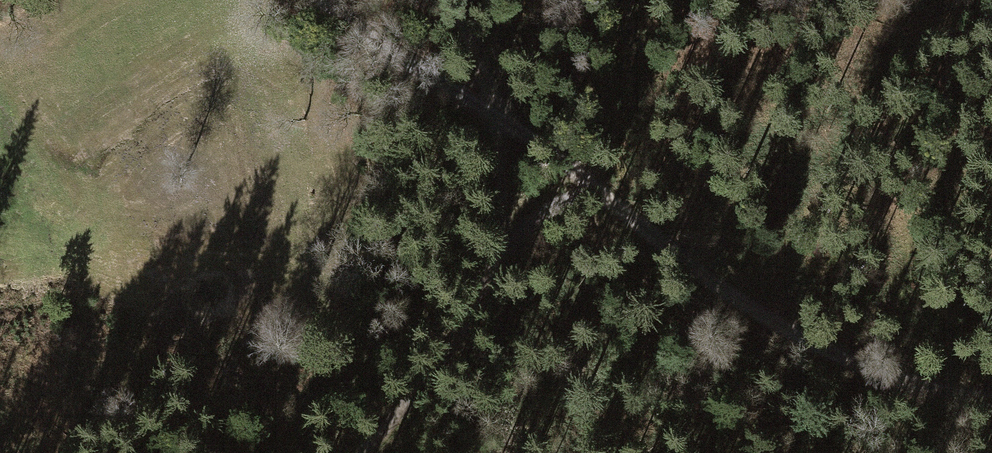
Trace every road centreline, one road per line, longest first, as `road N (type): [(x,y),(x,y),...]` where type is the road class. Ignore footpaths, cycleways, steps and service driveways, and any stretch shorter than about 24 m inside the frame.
road 1 (track): [(452,0),(495,117),(589,186),(504,247),(429,372),(361,452)]
road 2 (track): [(589,186),(758,313),(815,343),(910,382),(991,399)]
road 3 (track): [(323,0),(359,33),(495,117),(504,247)]

